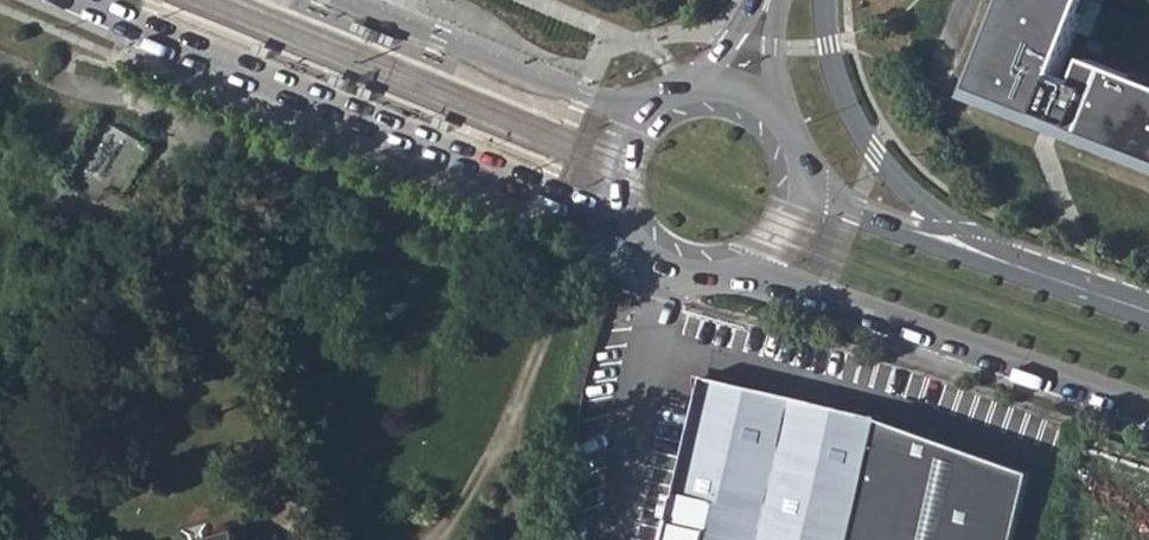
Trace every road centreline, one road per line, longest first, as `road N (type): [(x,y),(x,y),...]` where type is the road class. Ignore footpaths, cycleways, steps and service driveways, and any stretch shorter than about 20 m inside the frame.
road 1 (unclassified): [(640,241),(573,265),(245,154),(0,52)]
road 2 (tertiary): [(85,0),(631,229)]
road 3 (residential): [(1148,314),(969,236),(905,187),(848,108),(830,57),(824,0)]
road 4 (tertiary): [(744,260),(1148,405)]
road 5 (tertiary): [(1148,314),(881,224),(791,171)]
road 6 (tertiary): [(649,114),(490,64),(351,0)]
road 7 (residential): [(777,133),(772,46),(784,0)]
road 8 (tertiary): [(649,114),(632,133),(617,178),(631,229)]

